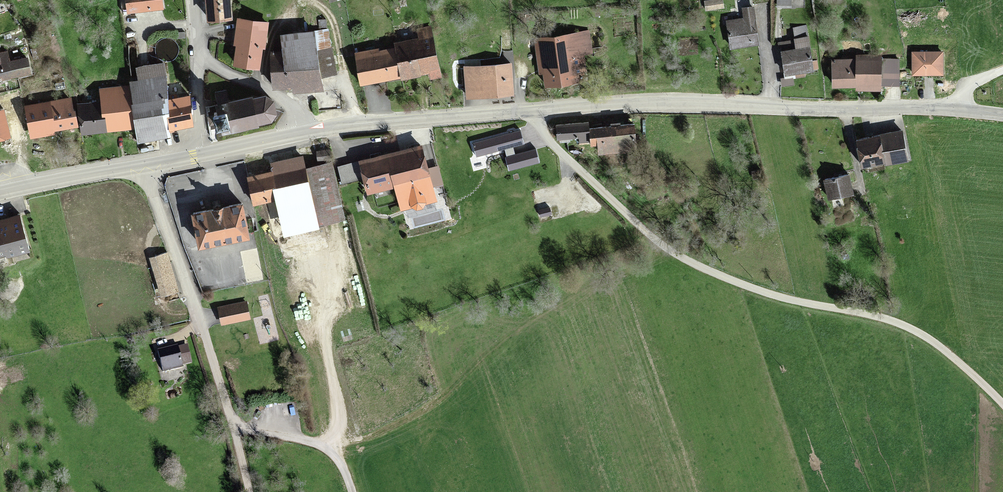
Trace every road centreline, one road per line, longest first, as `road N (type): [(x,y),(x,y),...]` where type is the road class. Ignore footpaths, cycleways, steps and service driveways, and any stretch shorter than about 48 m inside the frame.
road 1 (secondary): [(318,131),(633,104),(1002,115)]
road 2 (track): [(540,111),(545,136),(663,247),(748,288),(884,318),(936,344),(1002,407)]
road 3 (track): [(233,431),(146,165)]
road 4 (secondary): [(0,193),(203,154)]
road 5 (track): [(352,491),(328,448),(233,431)]
road 6 (residential): [(318,131),(277,95),(196,59)]
road 7 (track): [(445,386),(338,460)]

